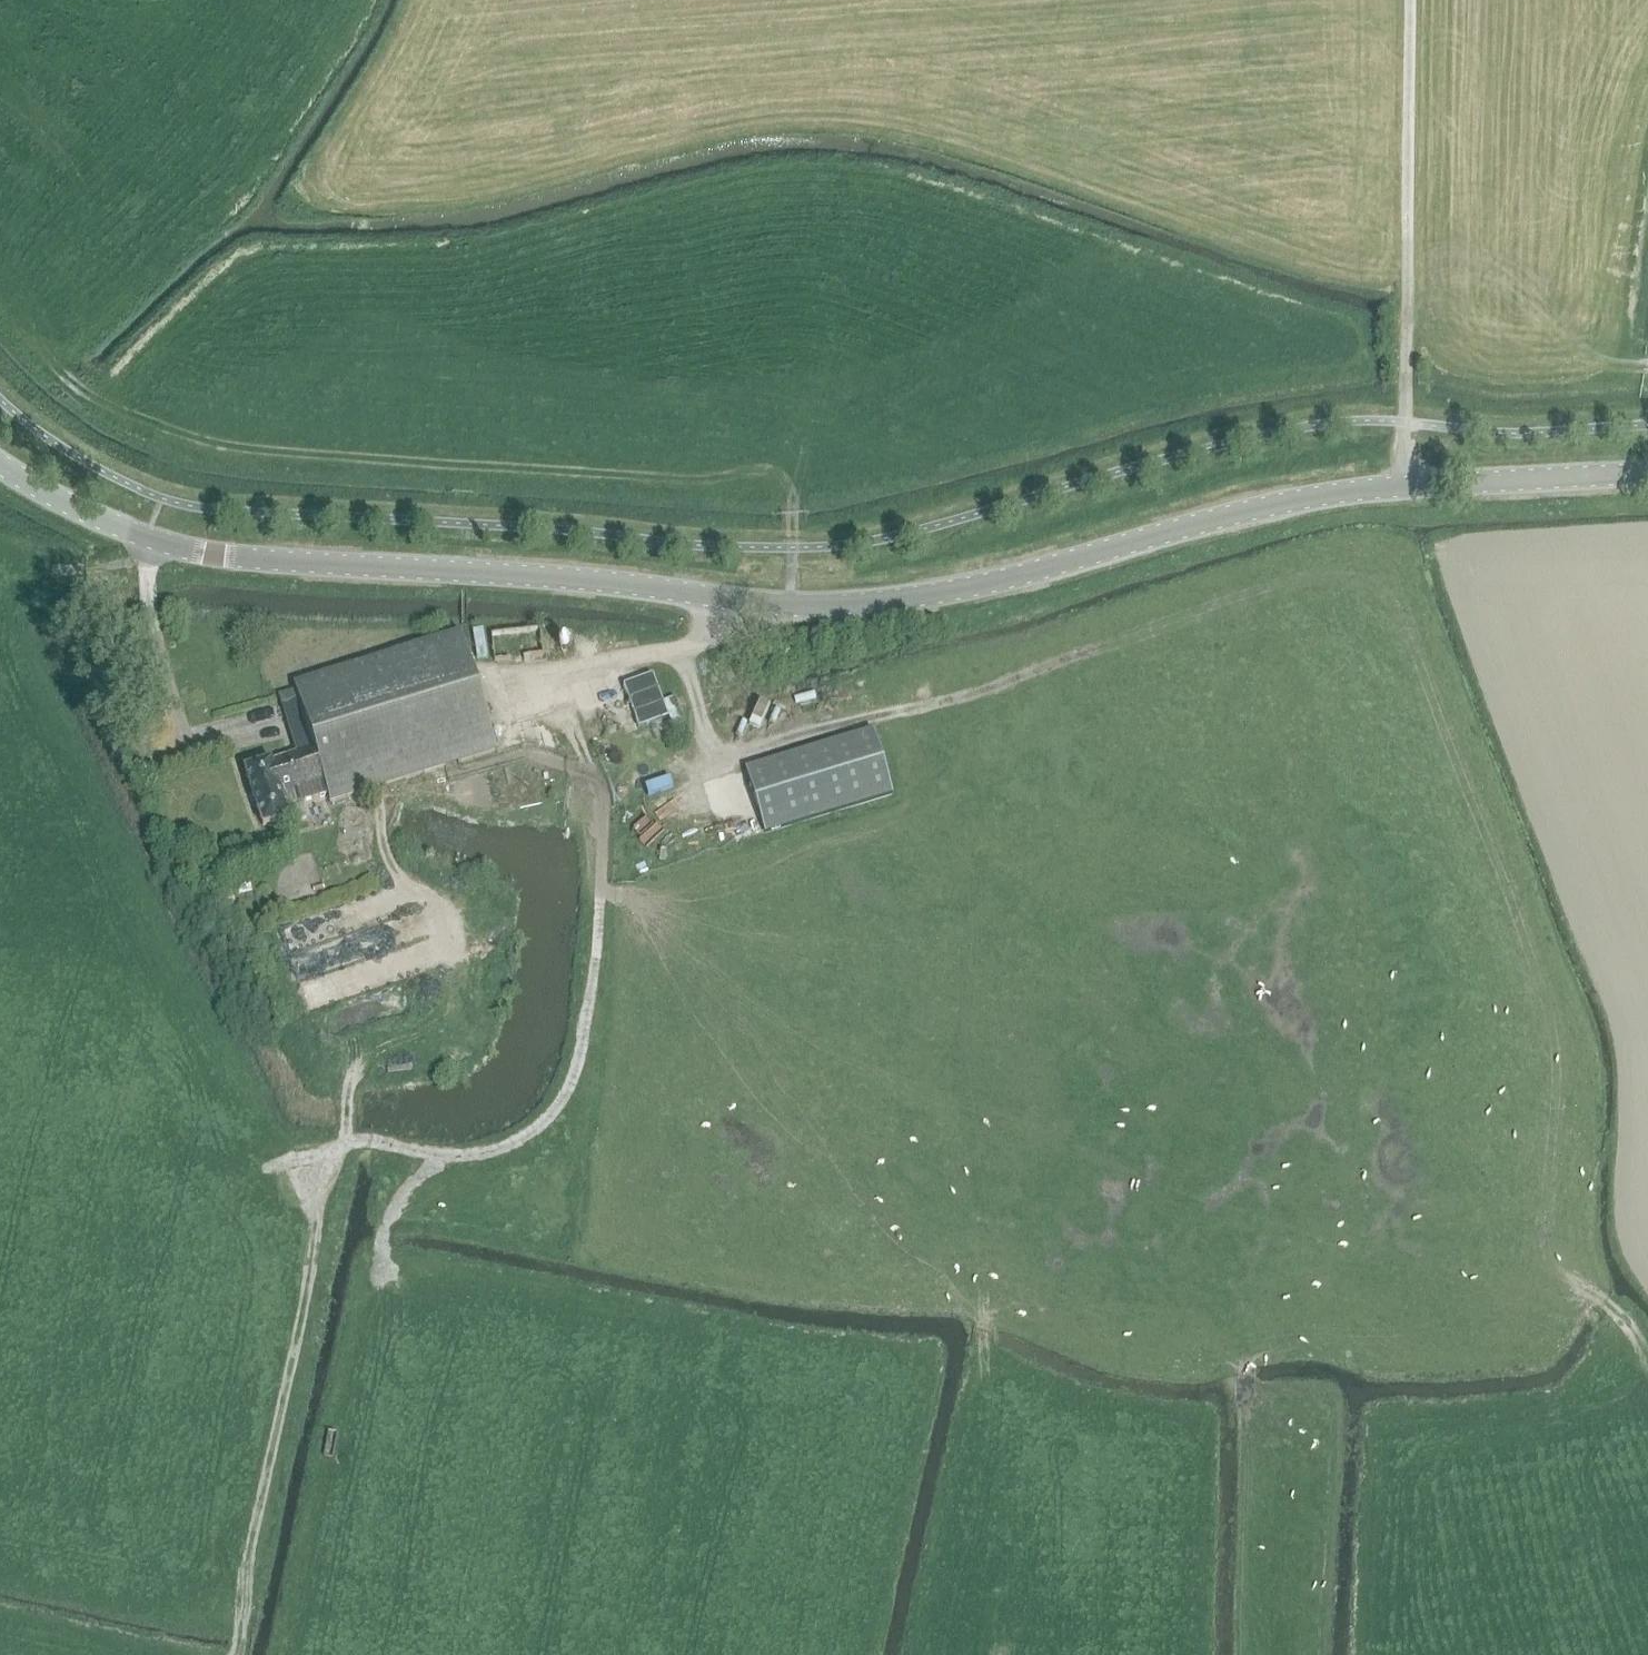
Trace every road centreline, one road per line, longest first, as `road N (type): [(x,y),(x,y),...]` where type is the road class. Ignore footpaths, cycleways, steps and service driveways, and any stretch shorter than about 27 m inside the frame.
road 1 (secondary): [(1647,472),(1364,488),(1221,517),(994,581),(817,602),(213,555),(100,518),(0,463)]

